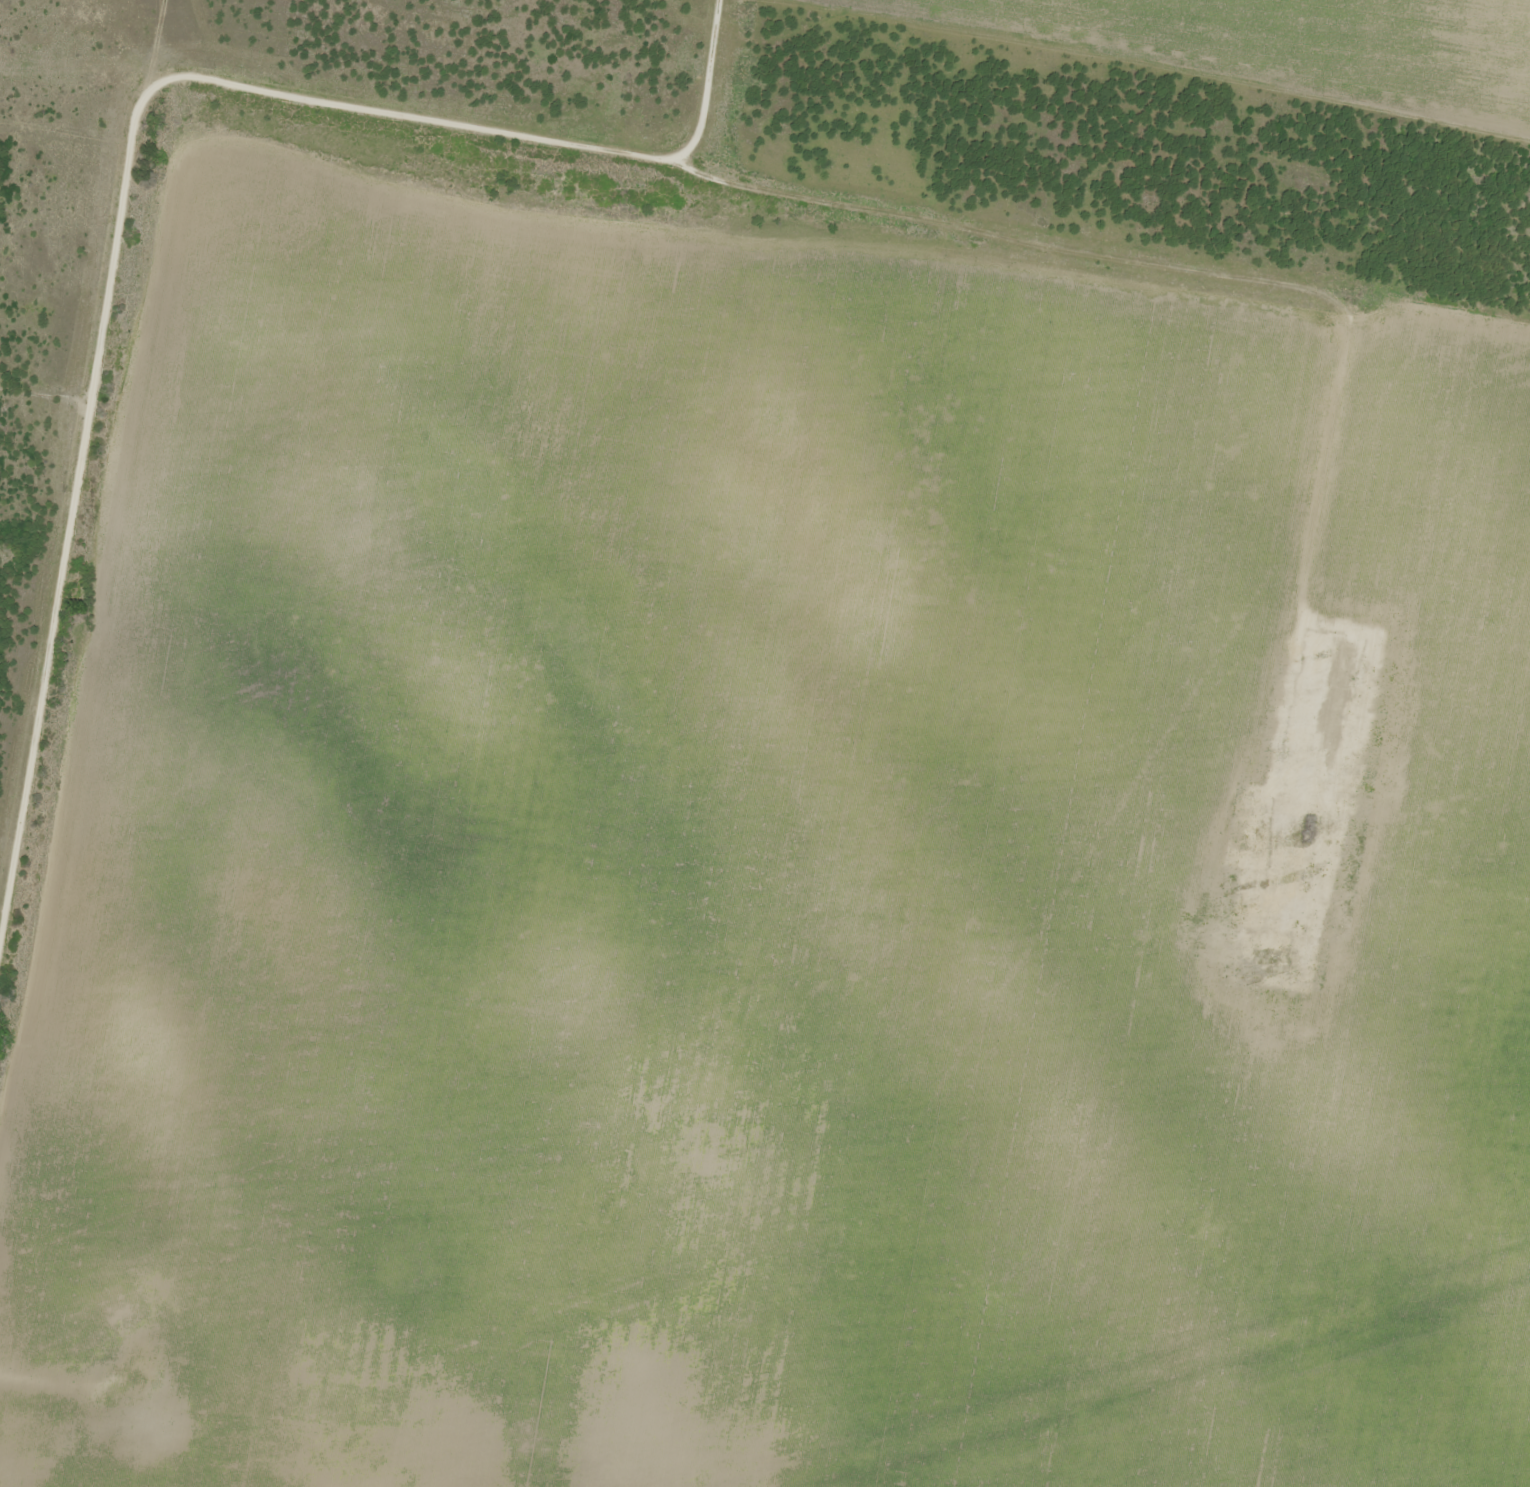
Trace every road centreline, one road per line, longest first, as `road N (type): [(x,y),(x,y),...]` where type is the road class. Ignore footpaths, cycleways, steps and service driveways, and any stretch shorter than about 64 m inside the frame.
road 1 (residential): [(535,1486),(1529,1258)]
road 2 (residential): [(662,176),(711,0)]

